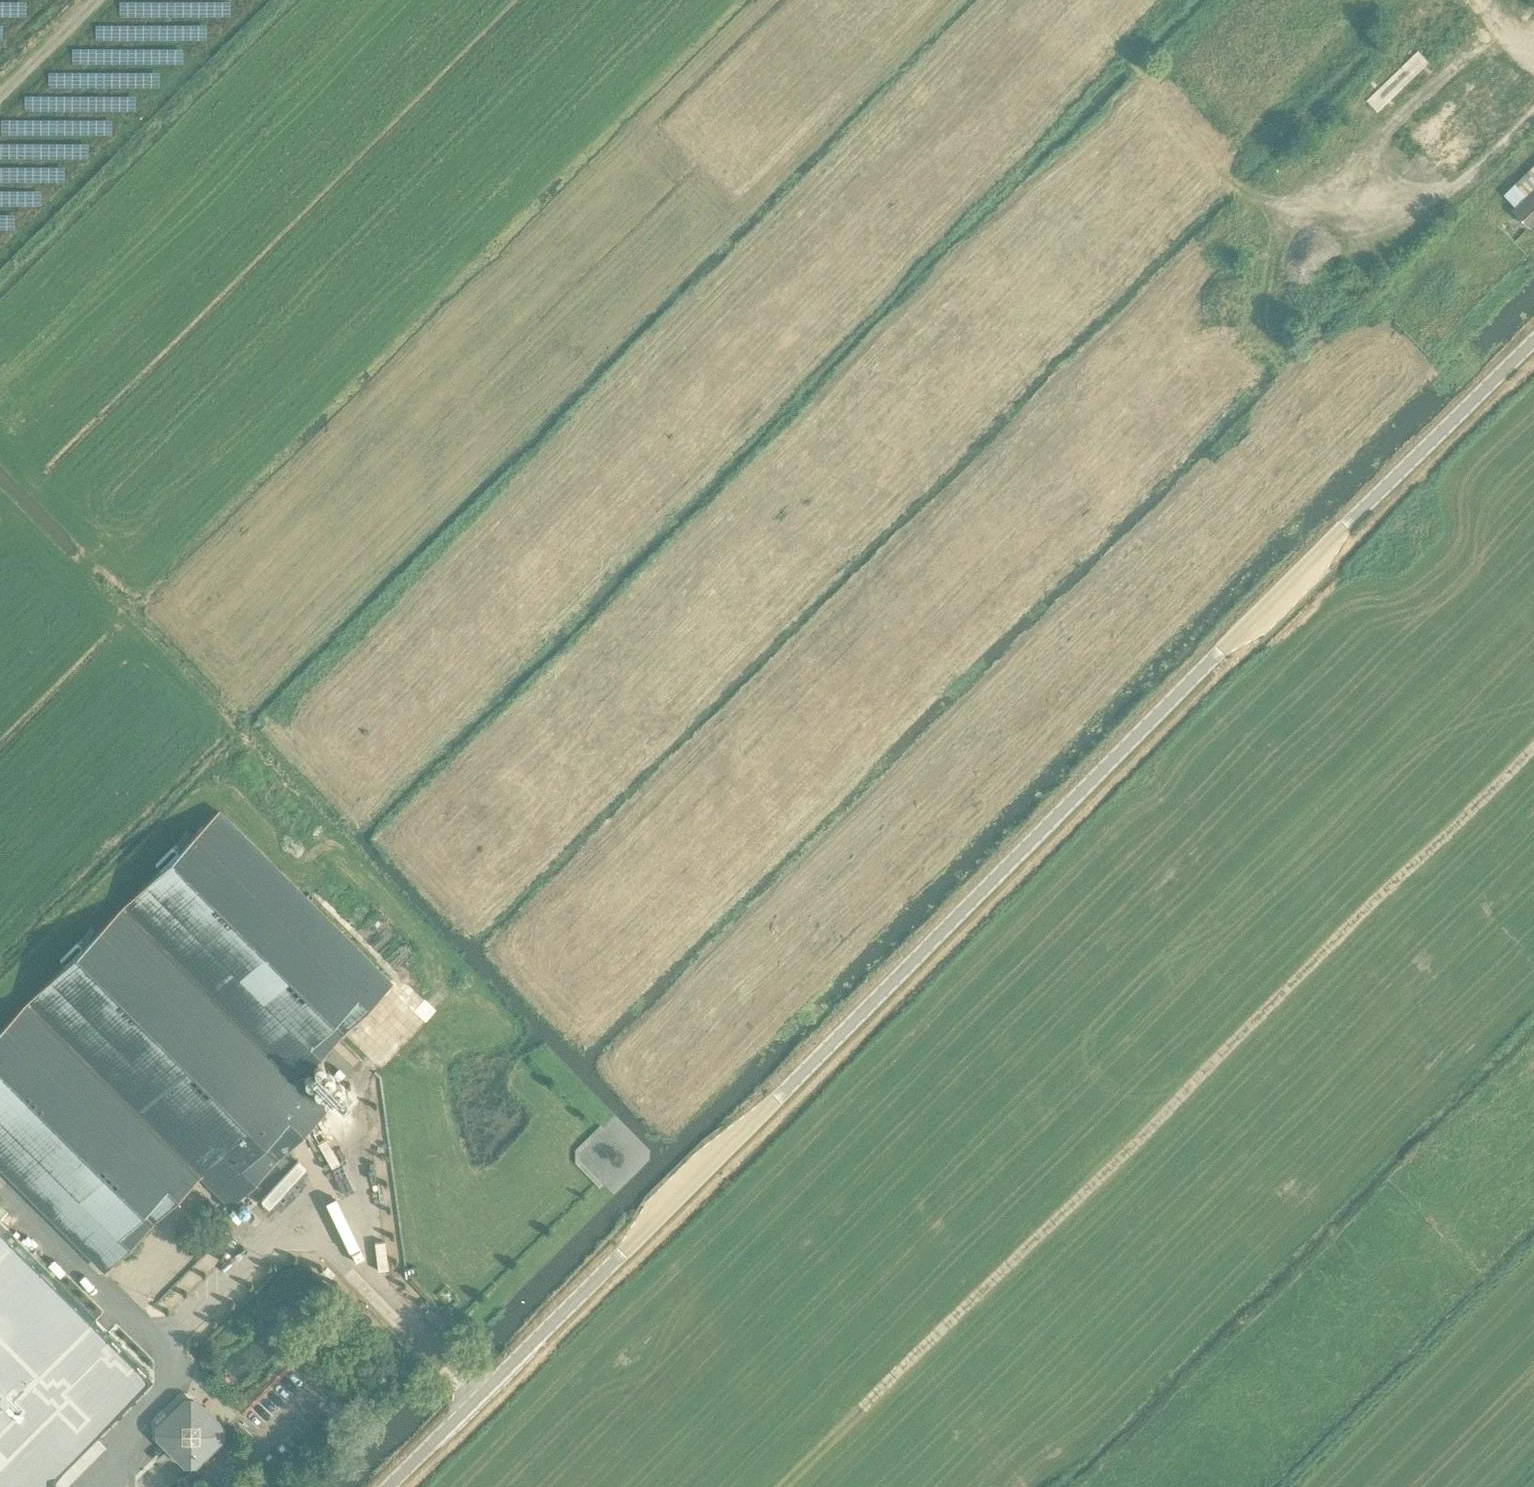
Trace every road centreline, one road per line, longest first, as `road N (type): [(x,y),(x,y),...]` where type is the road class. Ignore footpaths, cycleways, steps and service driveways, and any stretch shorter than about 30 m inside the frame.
road 1 (unclassified): [(386,1486),(1533,341)]

